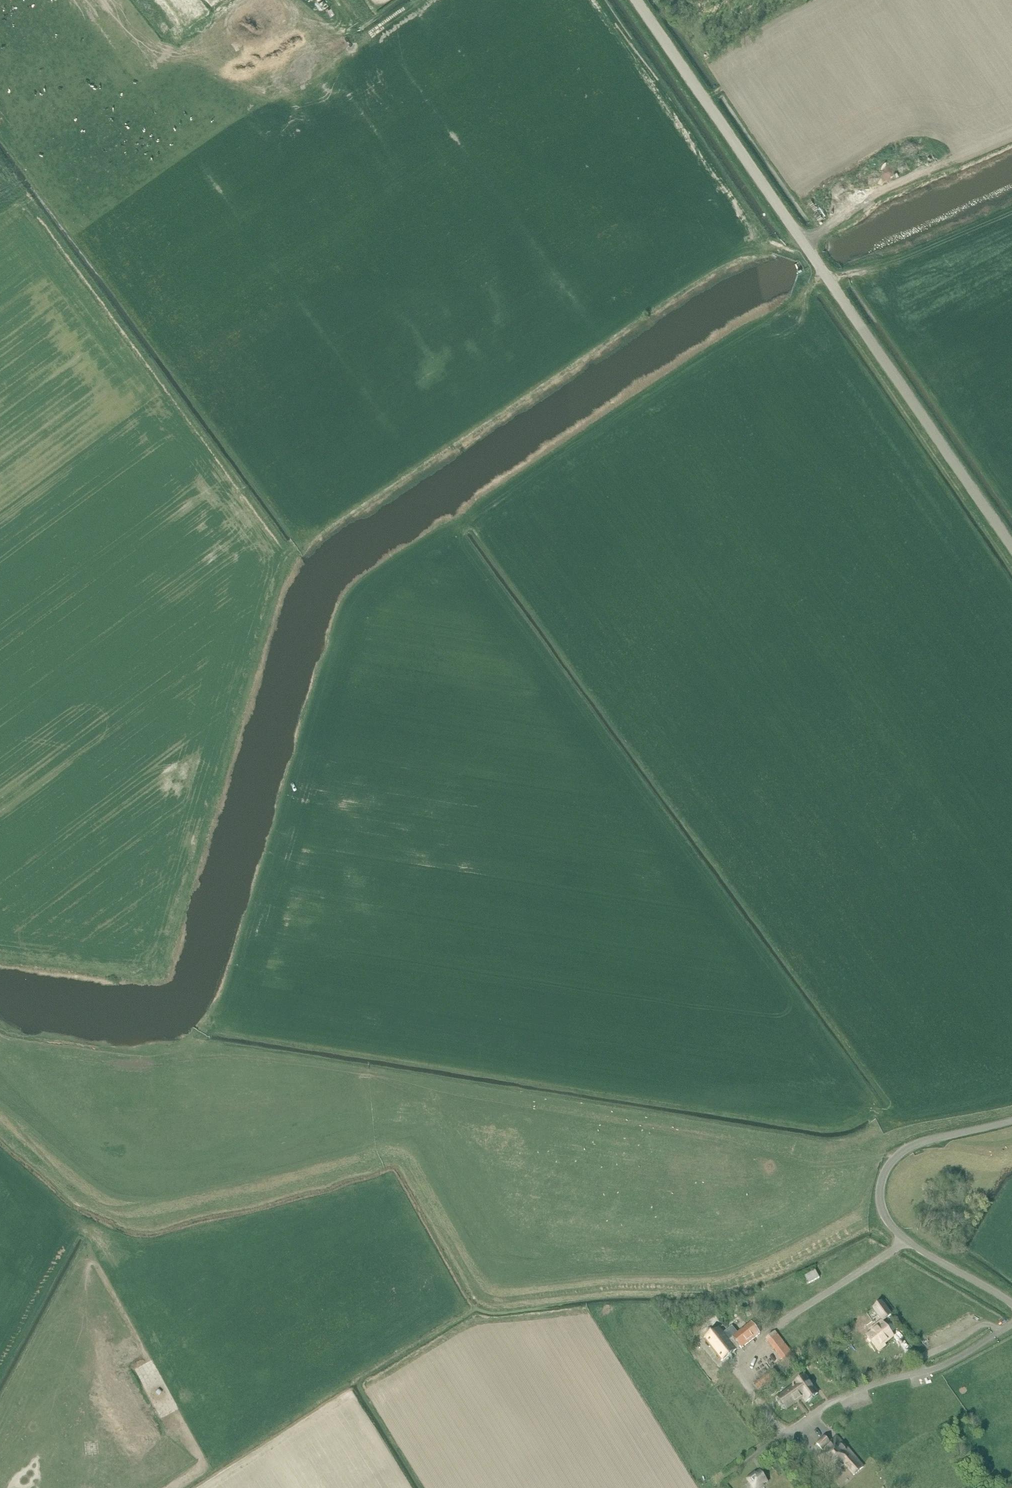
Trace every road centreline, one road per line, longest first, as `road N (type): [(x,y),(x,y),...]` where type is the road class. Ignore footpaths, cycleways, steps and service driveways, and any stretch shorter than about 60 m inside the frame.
road 1 (unclassified): [(1011,550),(635,0)]
road 2 (track): [(0,1174),(21,1177),(89,1251),(181,1413),(200,1451),(198,1465),(161,1487)]
road 3 (unclassified): [(1011,1309),(896,1247),(884,1197),(893,1171),(917,1153),(1011,1129)]

